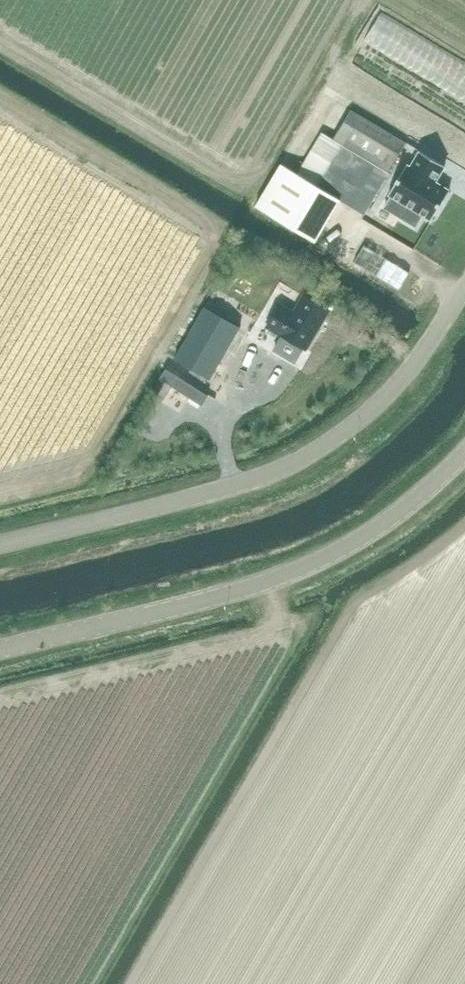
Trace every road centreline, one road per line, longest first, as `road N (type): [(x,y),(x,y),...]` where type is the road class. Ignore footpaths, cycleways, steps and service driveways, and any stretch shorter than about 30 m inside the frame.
road 1 (unclassified): [(0,544),(236,487),(296,463),(394,389),(464,289)]
road 2 (unclassified): [(0,648),(293,573),(368,534),(464,454)]

